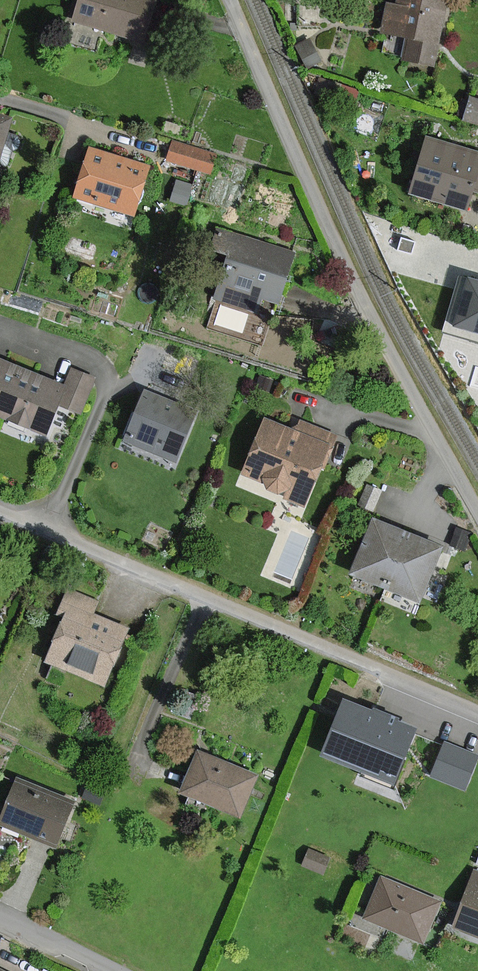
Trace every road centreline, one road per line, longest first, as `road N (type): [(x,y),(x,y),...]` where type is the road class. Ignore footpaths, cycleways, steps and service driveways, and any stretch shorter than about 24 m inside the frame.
road 1 (residential): [(230,0),(379,328),(477,513)]
road 2 (residential): [(0,512),(477,711)]

